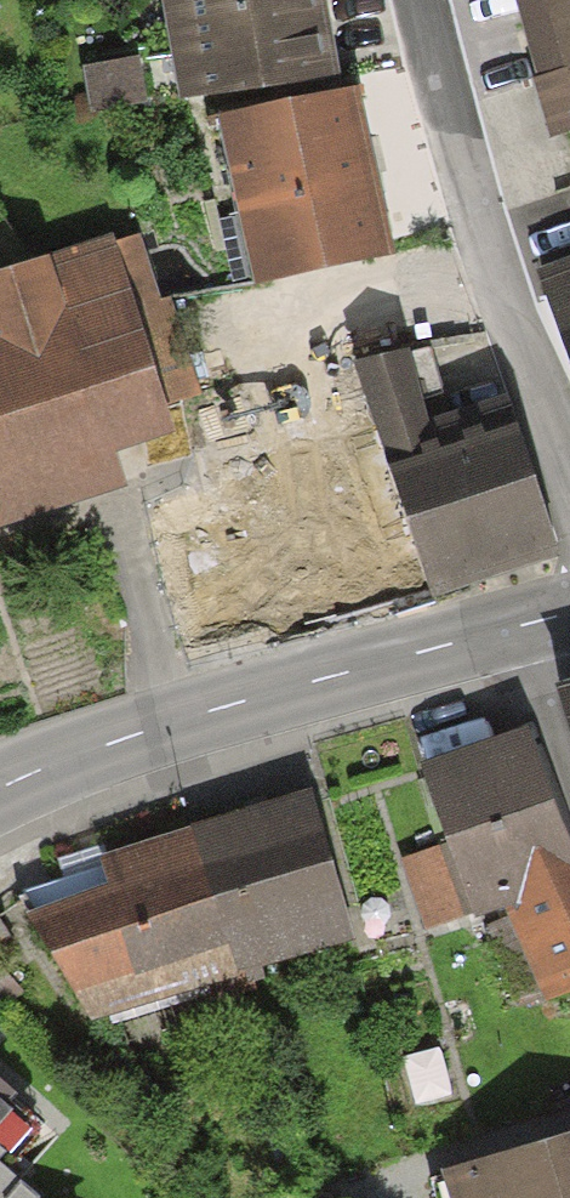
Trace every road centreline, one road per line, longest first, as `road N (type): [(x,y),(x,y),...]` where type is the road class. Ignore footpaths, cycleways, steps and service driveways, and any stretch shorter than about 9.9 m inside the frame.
road 1 (tertiary): [(524,621),(139,731),(0,786)]
road 2 (residential): [(411,0),(569,470)]
road 3 (residential): [(569,760),(524,621)]

